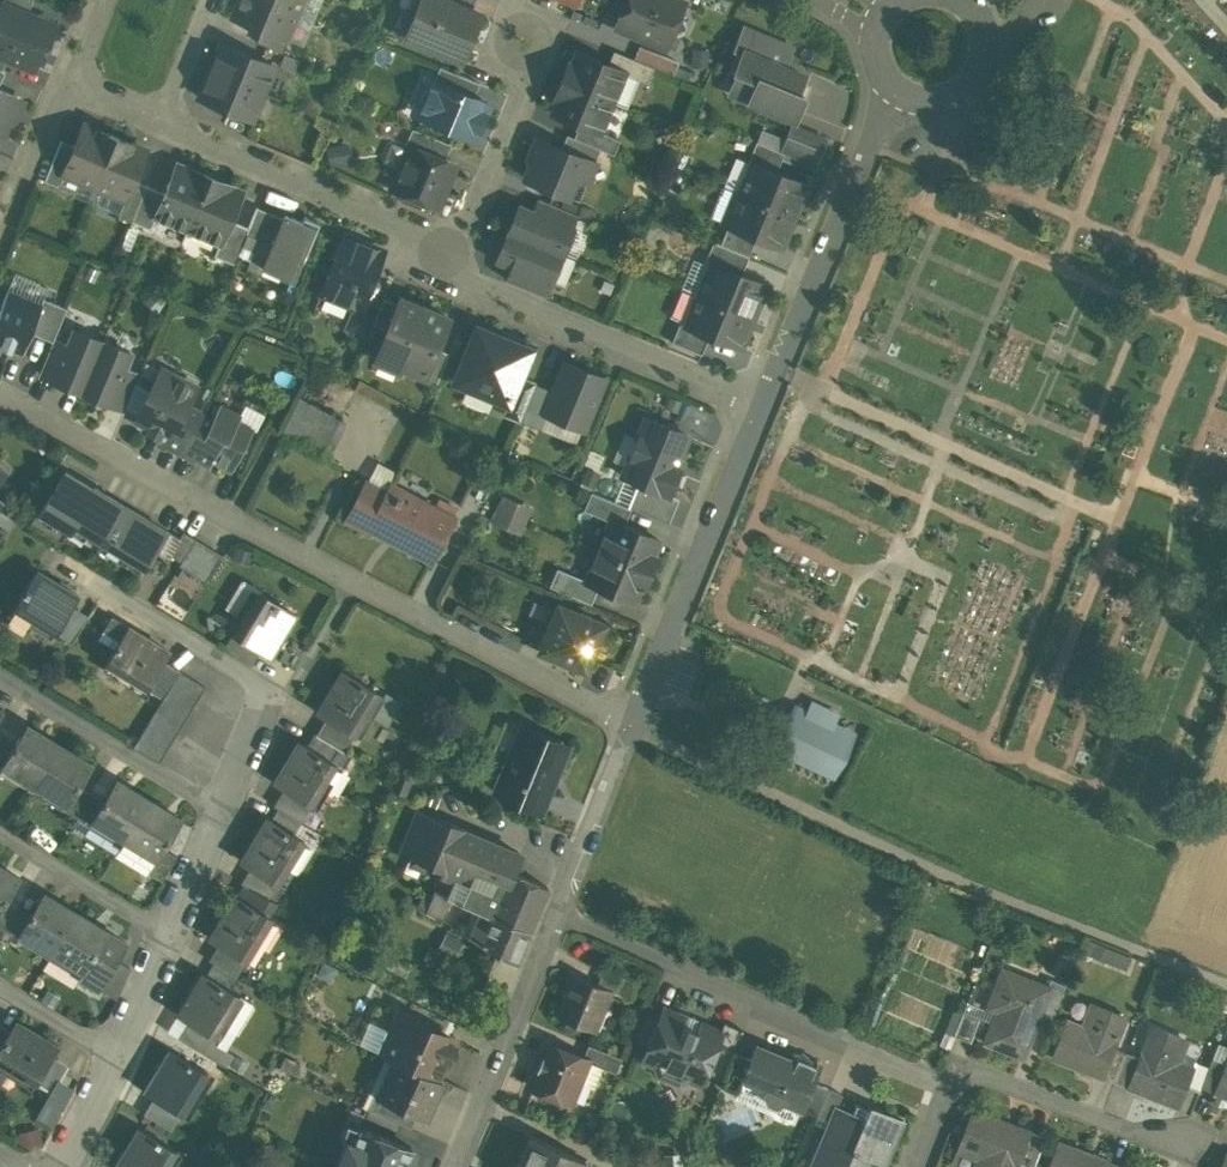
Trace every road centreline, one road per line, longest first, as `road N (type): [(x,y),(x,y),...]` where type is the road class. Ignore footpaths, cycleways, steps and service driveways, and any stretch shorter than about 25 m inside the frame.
road 1 (residential): [(632,729),(0,398)]
road 2 (residential): [(60,1166),(117,1058),(266,691)]
road 3 (residential): [(456,1166),(632,729)]
road 4 (residential): [(632,729),(774,370)]
road 5 (residential): [(774,370),(740,398),(447,282)]
road 6 (residential): [(447,282),(412,235),(164,133)]
road 7 (residential): [(774,370),(894,90)]
road 8 (residential): [(447,282),(554,15)]
road 9 (tertiary): [(894,90),(927,101),(974,80),(984,31),(963,0)]
road 10 (residential): [(164,133),(215,0)]

